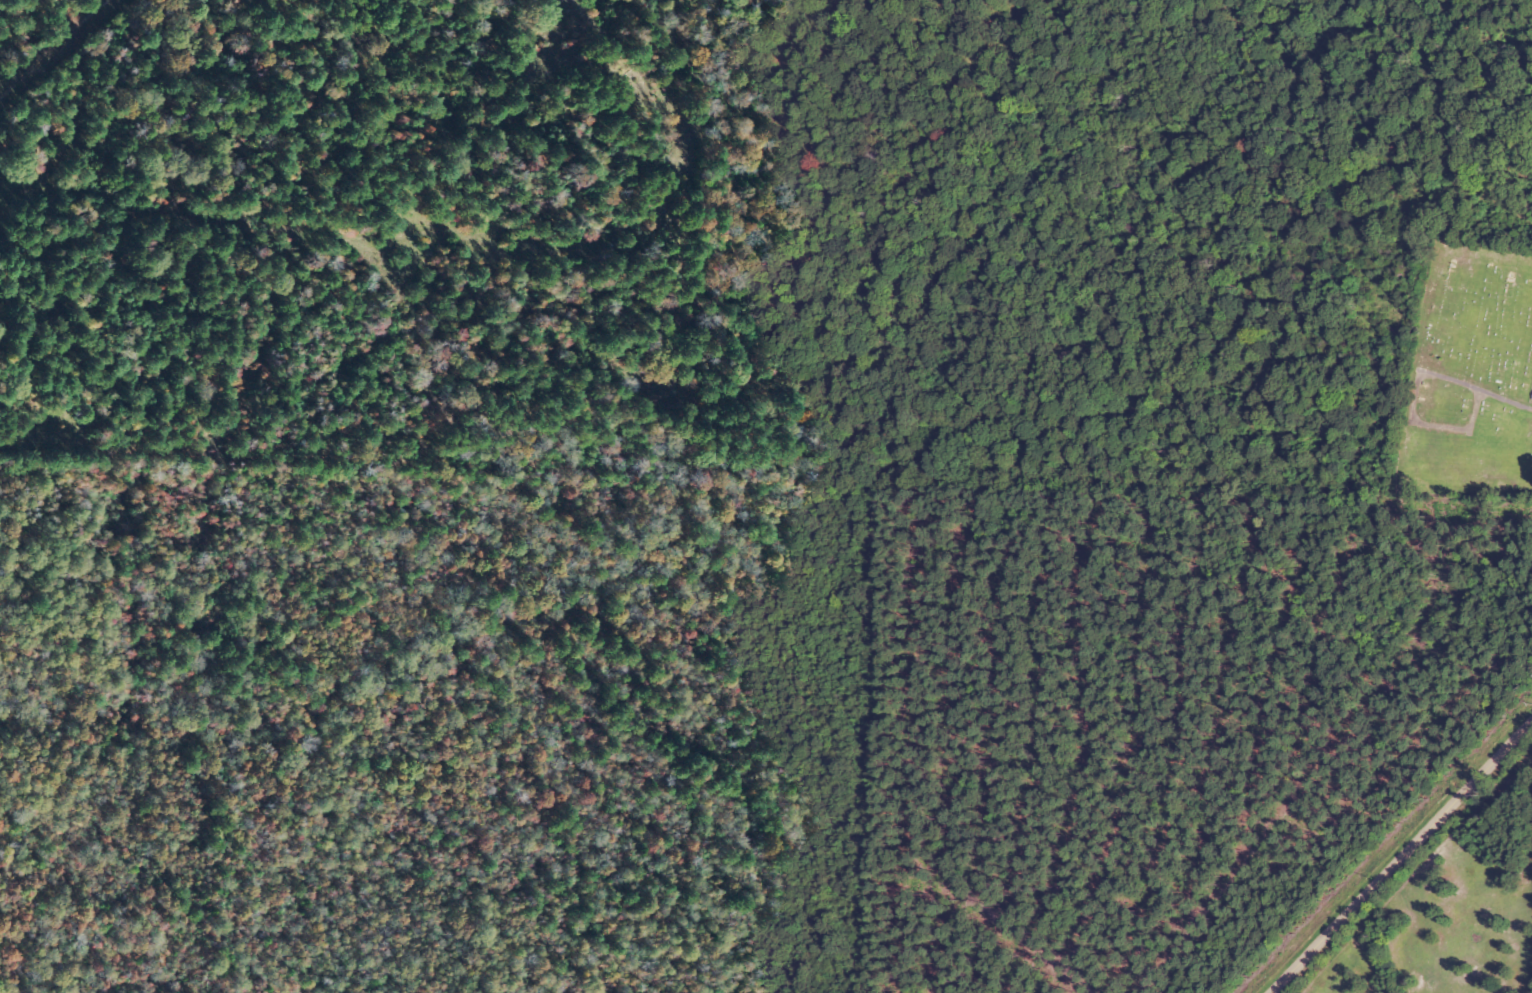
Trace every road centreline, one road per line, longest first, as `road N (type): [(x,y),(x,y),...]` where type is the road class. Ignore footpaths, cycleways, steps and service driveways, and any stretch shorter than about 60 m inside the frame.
road 1 (residential): [(1341,992),(1531,798)]

